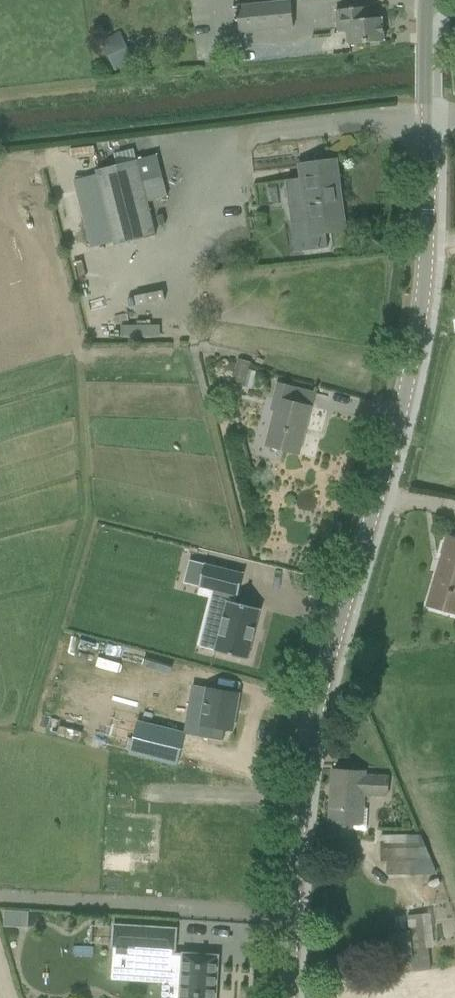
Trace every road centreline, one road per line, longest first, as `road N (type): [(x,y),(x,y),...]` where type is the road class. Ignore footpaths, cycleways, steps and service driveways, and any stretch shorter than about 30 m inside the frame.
road 1 (tertiary): [(288,997),(295,848),(319,706),(416,353),(432,0)]

